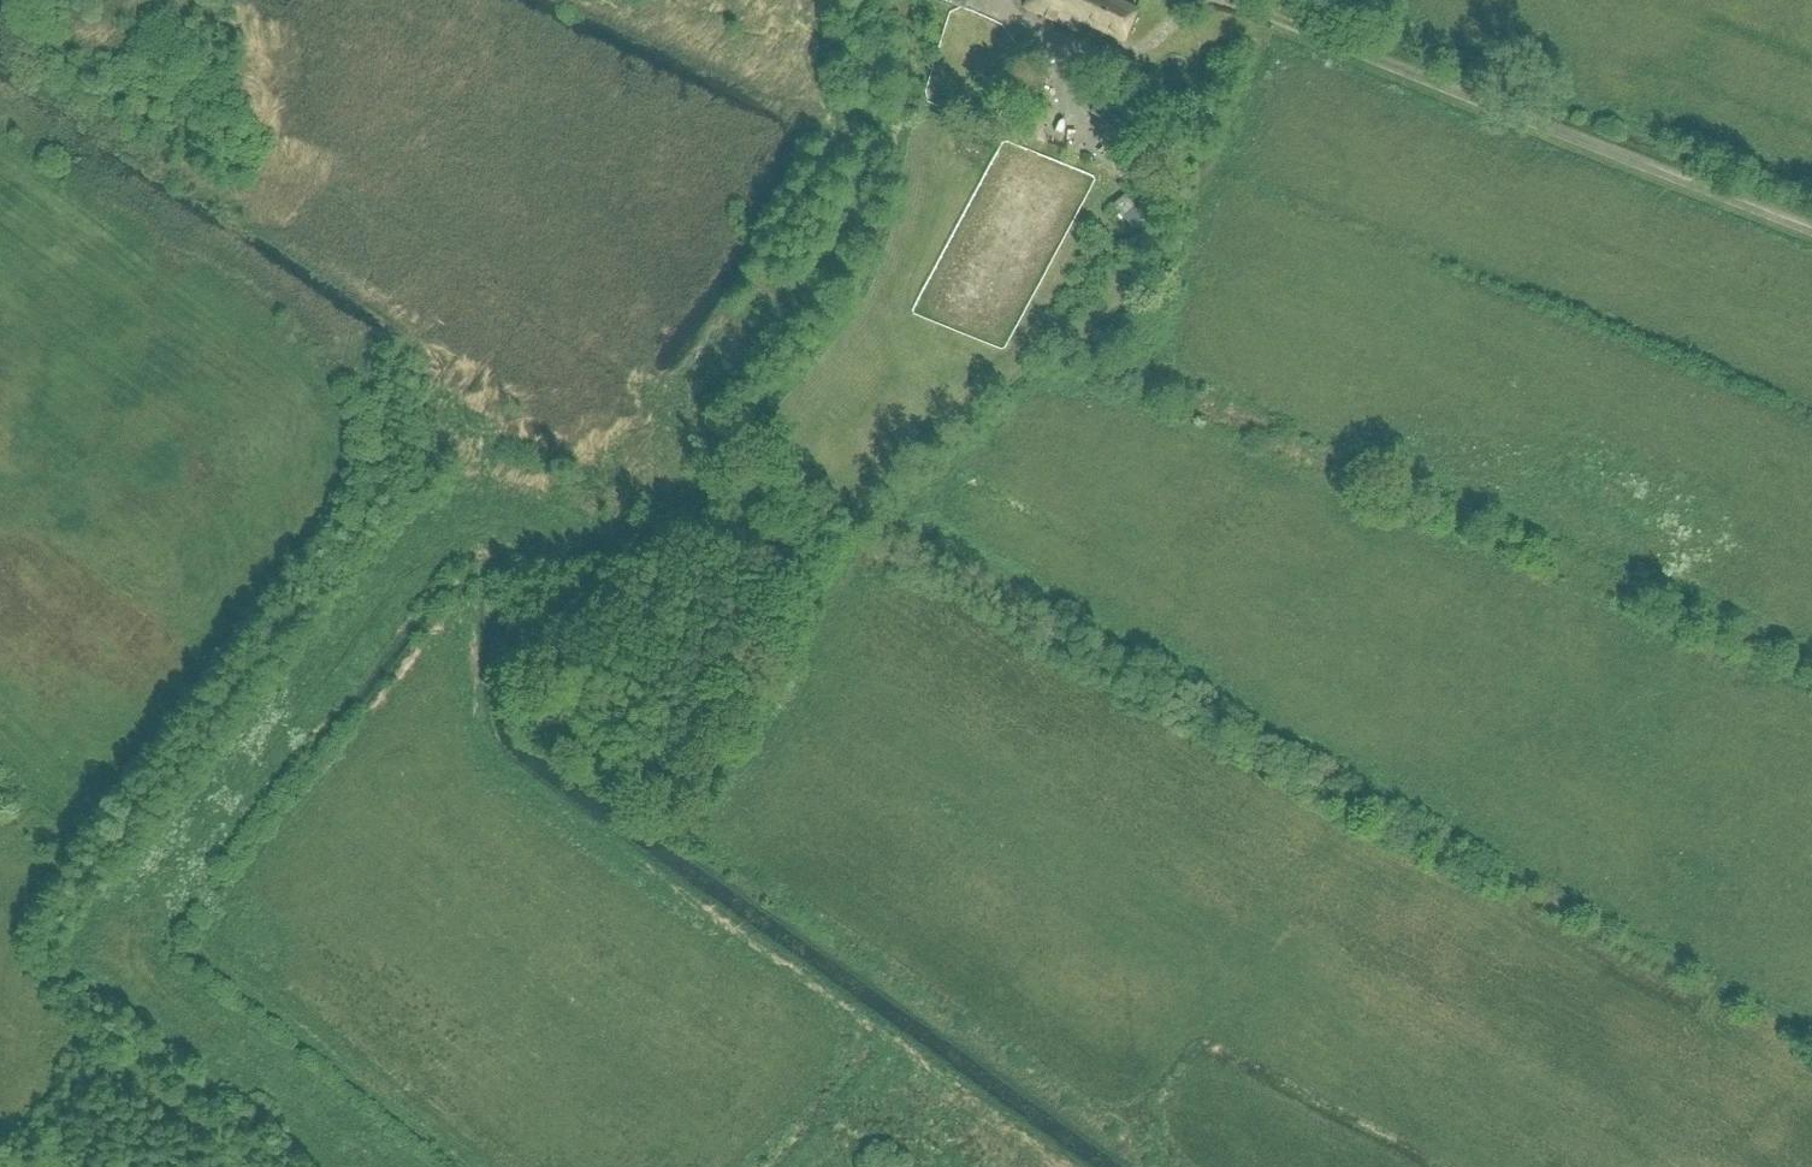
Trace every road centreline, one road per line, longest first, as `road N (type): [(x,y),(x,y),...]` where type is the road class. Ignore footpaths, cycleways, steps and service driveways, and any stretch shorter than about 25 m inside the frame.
road 1 (track): [(1236,10),(1277,16),(1811,227)]

